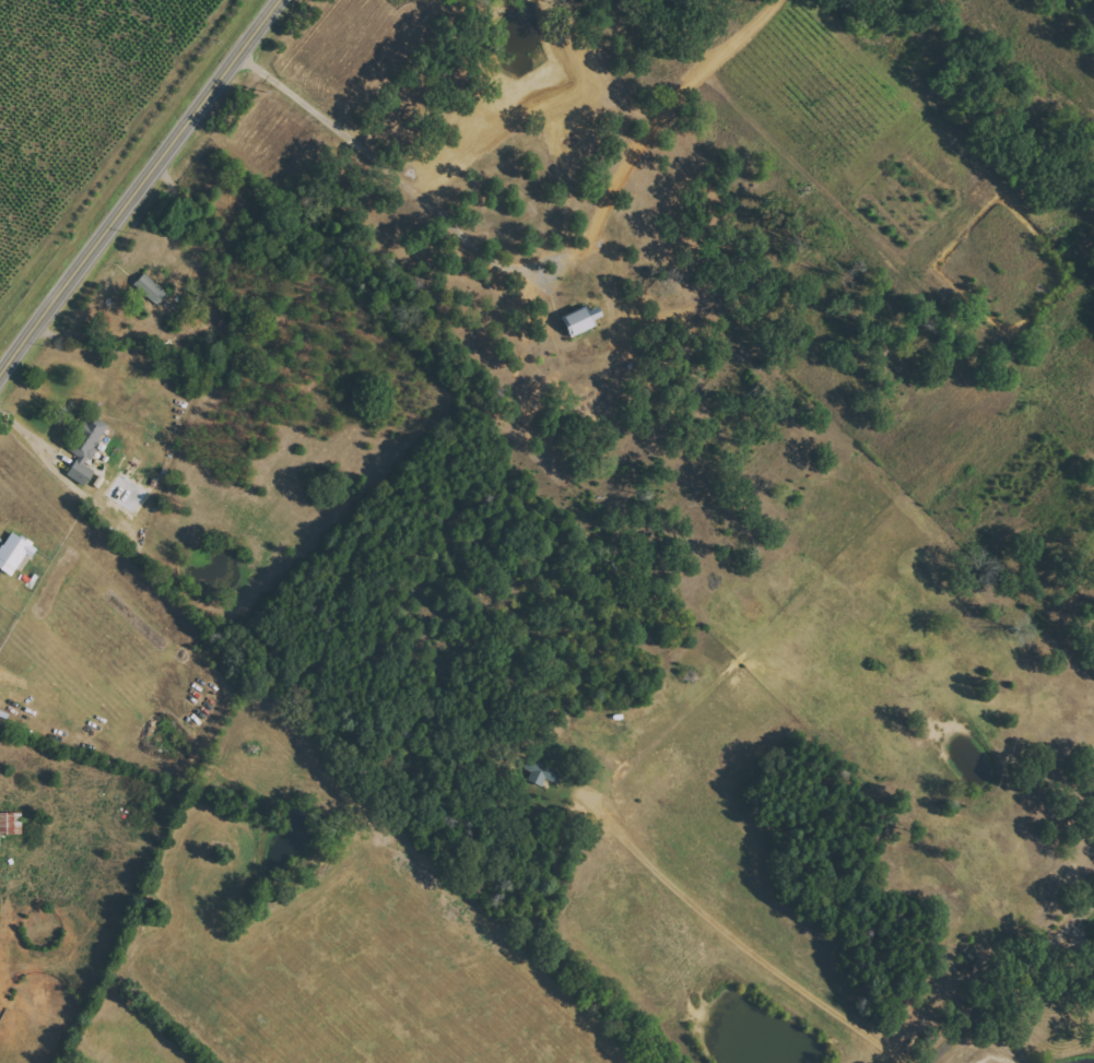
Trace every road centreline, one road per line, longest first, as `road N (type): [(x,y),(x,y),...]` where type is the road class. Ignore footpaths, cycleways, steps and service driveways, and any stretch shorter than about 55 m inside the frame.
road 1 (secondary): [(282,0),(0,377)]
road 2 (residential): [(1093,896),(928,1062)]

